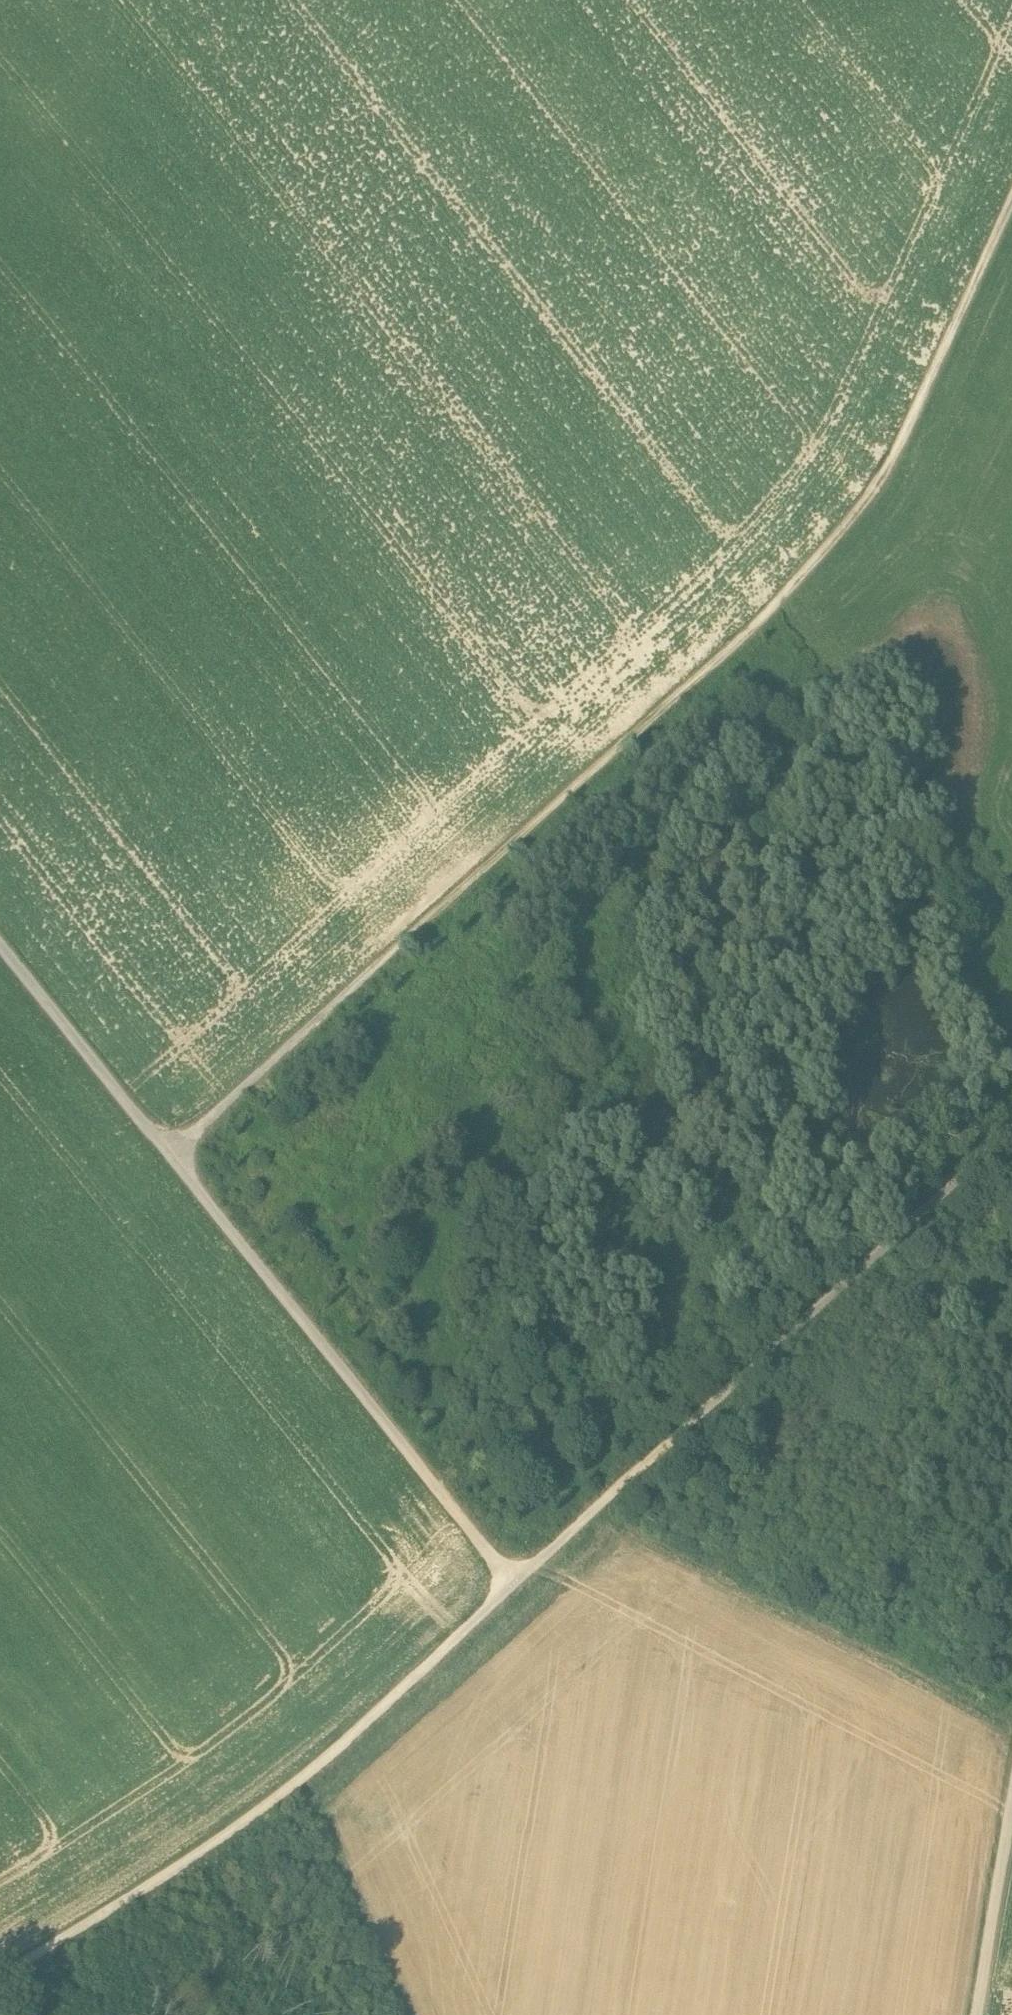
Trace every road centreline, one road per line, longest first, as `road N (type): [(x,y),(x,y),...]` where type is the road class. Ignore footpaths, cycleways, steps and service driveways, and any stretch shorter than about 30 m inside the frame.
road 1 (track): [(179,1153),(871,496),(1011,196)]
road 2 (track): [(516,1581),(0,935)]
road 3 (track): [(1011,1130),(816,1297),(516,1581)]
road 4 (track): [(516,1581),(320,1756),(0,1972)]
road 5 (track): [(1011,1881),(990,2014)]

